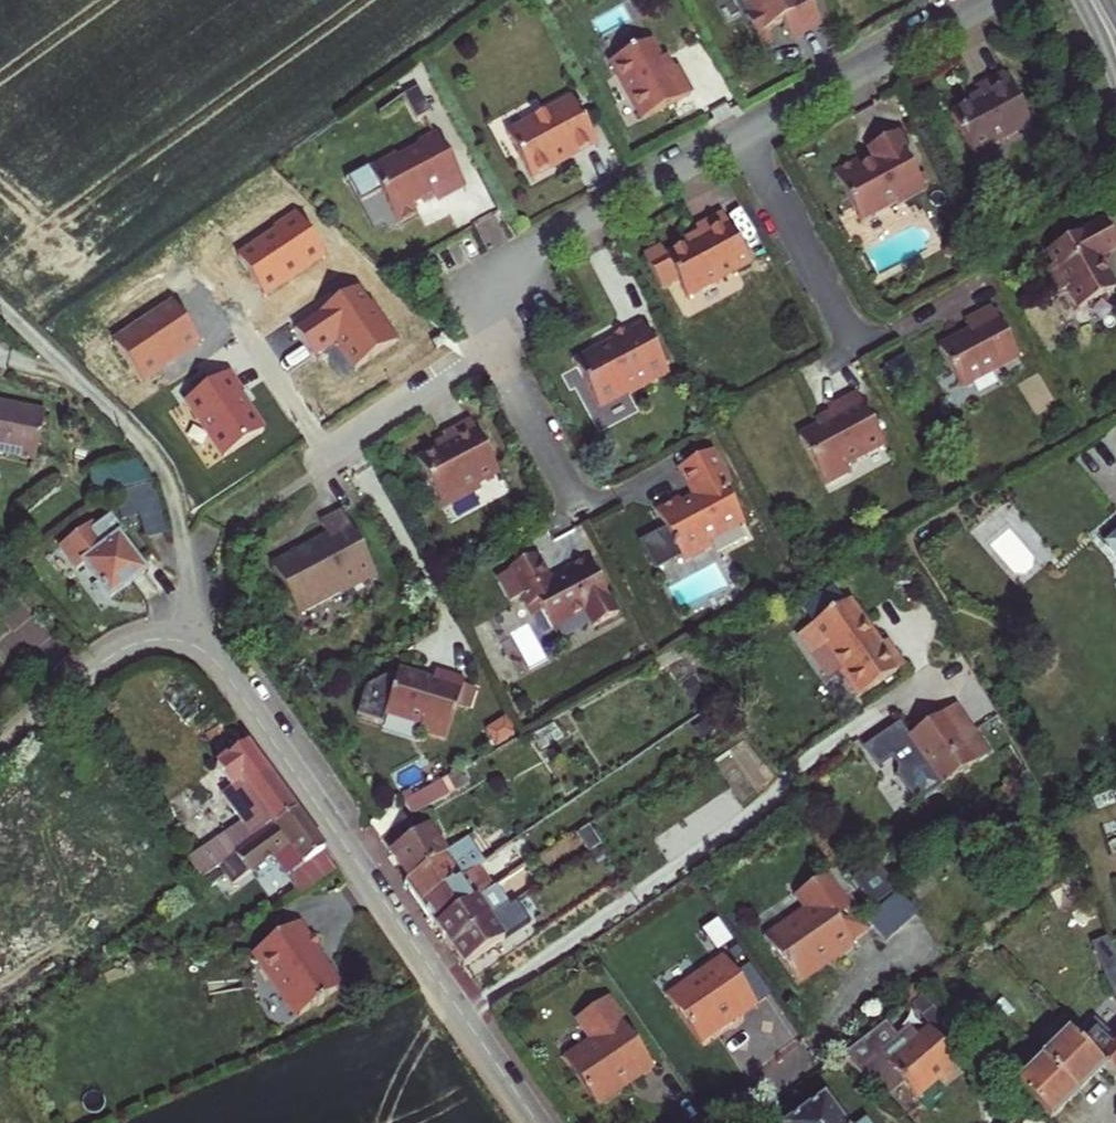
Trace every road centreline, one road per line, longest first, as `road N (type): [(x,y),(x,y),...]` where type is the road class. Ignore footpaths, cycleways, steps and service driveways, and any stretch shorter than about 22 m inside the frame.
road 1 (residential): [(464,1015),(733,832),(806,763),(923,682)]
road 2 (residential): [(464,1015),(209,641)]
road 3 (residential): [(743,131),(526,249),(491,333)]
road 4 (residential): [(988,0),(743,131)]
road 5 (residential): [(0,751),(127,641),(181,628),(209,641)]
road 6 (residential): [(743,131),(856,342)]
road 7 (residential): [(491,333),(315,460)]
road 8 (residential): [(491,333),(580,505)]
road 9 (residential): [(539,1122),(464,1015)]
road 10 (residential): [(713,1122),(809,1048)]

